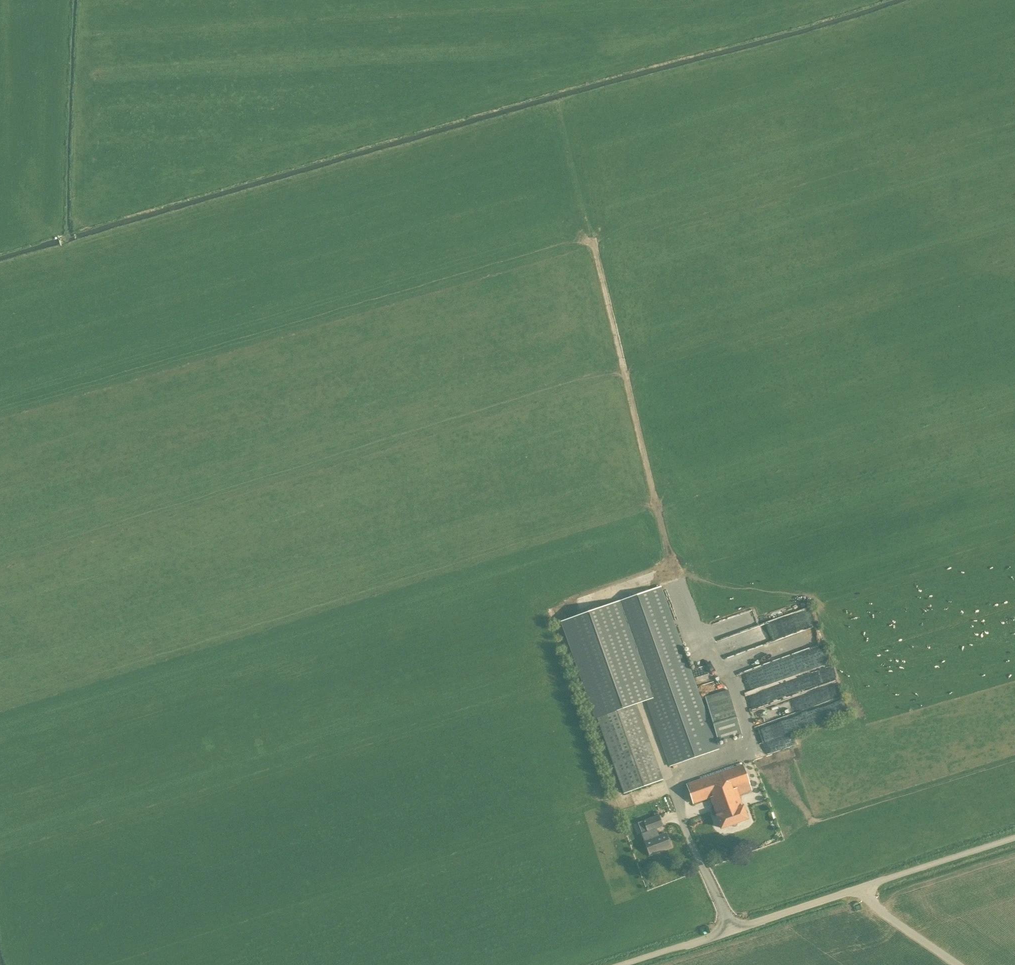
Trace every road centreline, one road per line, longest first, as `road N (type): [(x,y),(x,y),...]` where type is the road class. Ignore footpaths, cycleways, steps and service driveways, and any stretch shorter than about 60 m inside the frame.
road 1 (unclassified): [(672,964),(863,902)]
road 2 (unclassified): [(1014,853),(863,902)]

